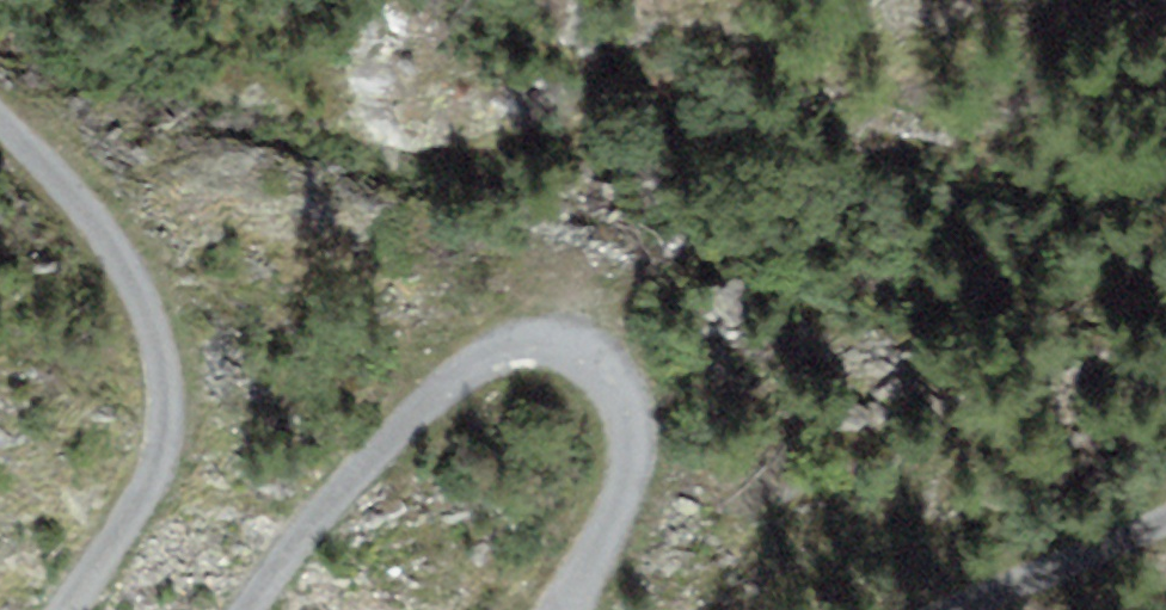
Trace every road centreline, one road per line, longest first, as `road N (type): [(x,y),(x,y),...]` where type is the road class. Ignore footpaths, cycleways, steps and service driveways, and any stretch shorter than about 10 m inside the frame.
road 1 (track): [(585,609),(641,484),(638,416),(610,381),(548,365),(488,373),(357,489),(265,609)]
road 2 (track): [(81,609),(169,472),(178,385),(160,315),(104,220),(0,114)]
road 3 (track): [(1165,533),(1007,609)]

